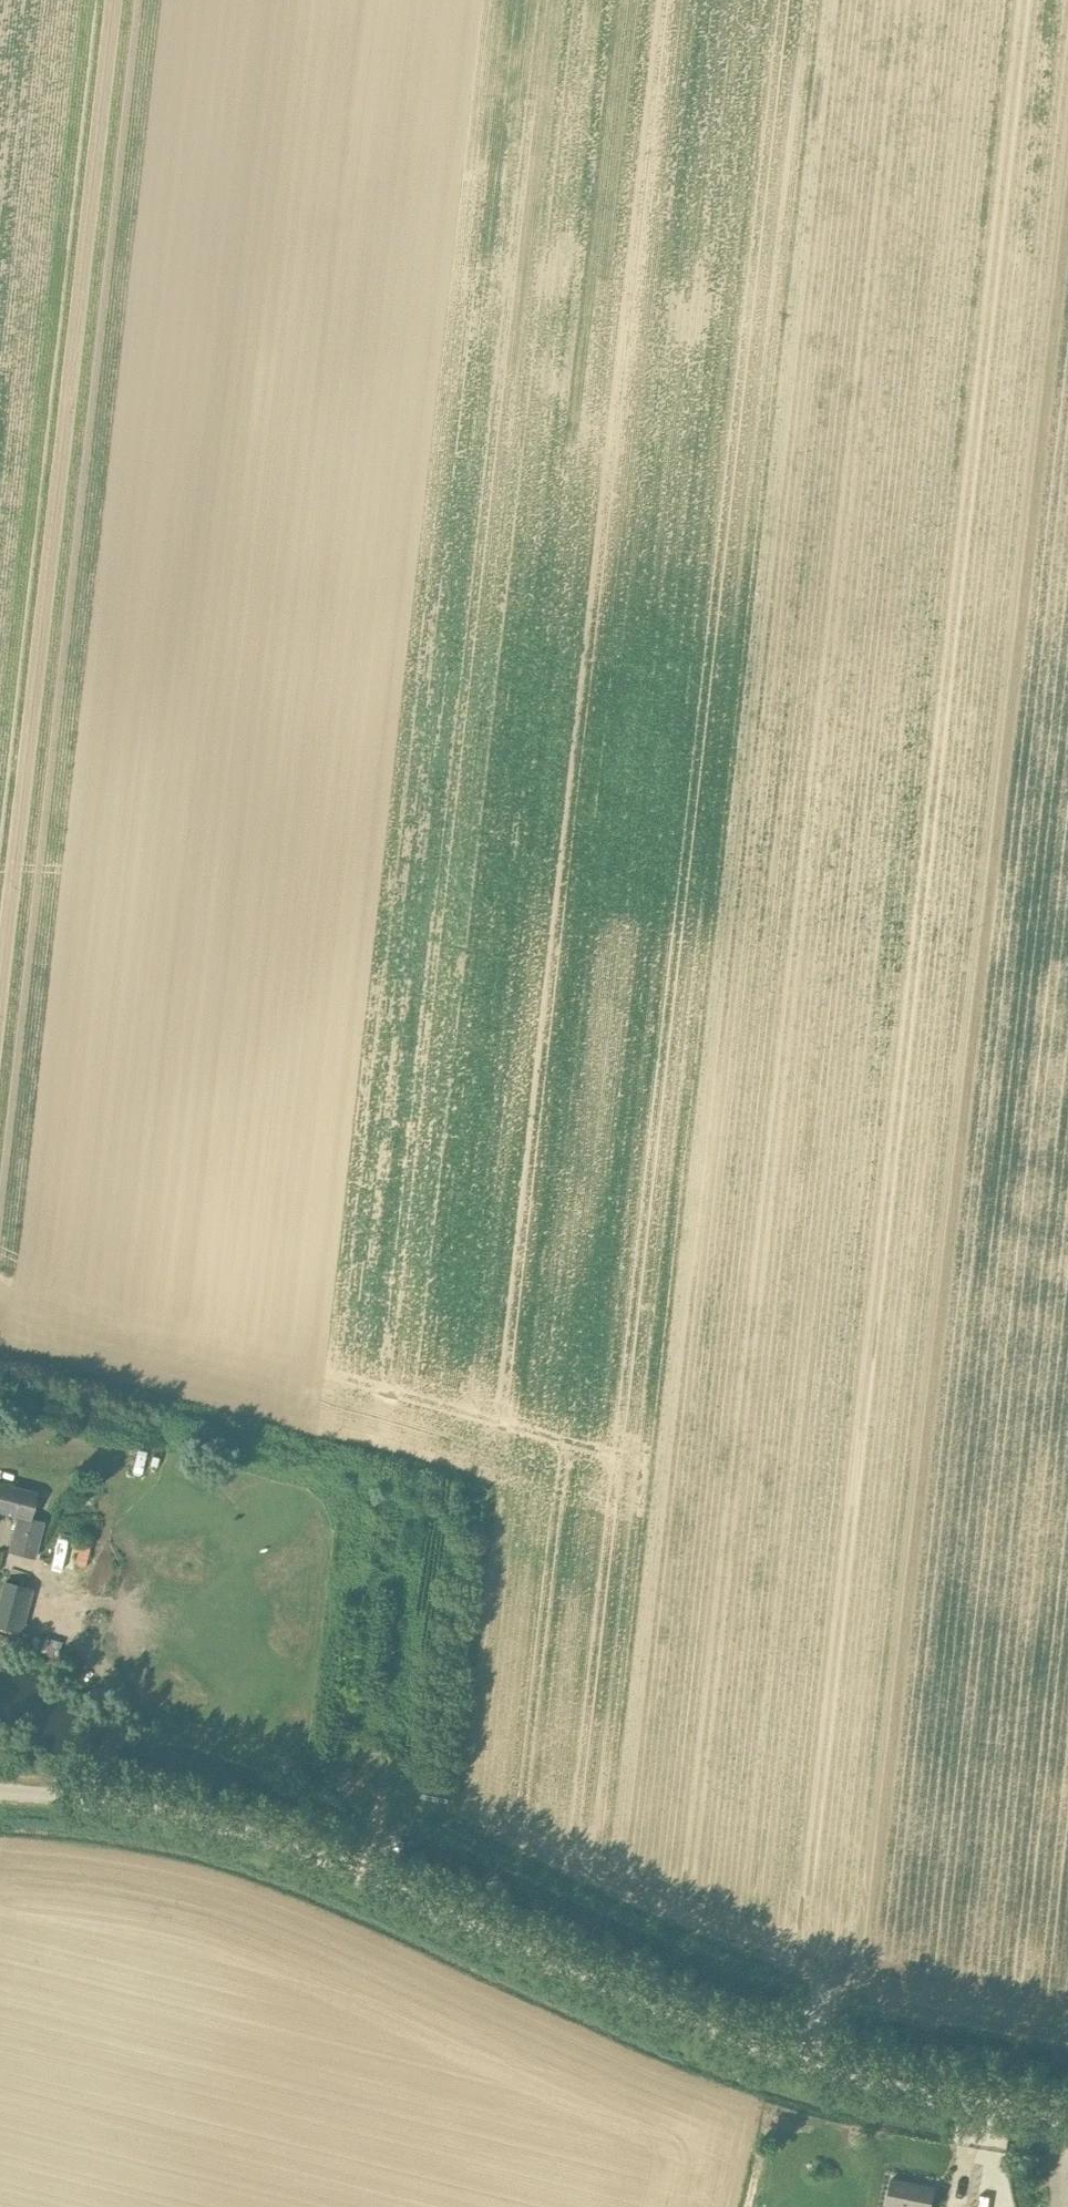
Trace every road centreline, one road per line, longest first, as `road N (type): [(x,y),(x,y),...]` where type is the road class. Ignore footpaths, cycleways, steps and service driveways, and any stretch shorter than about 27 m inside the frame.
road 1 (unclassified): [(1067,2142),(867,2104),(747,2069),(226,1844),(0,1800)]

